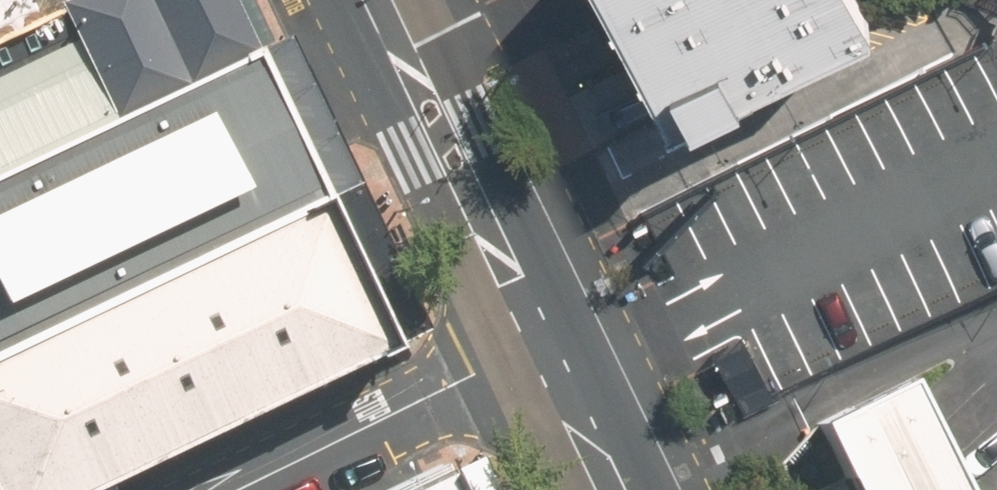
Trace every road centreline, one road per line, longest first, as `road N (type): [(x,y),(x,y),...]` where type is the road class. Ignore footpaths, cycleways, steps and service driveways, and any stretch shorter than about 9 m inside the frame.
road 1 (secondary): [(376,0),(545,358)]
road 2 (residential): [(237,489),(473,376),(545,358)]
road 3 (secondary): [(545,358),(609,489)]

